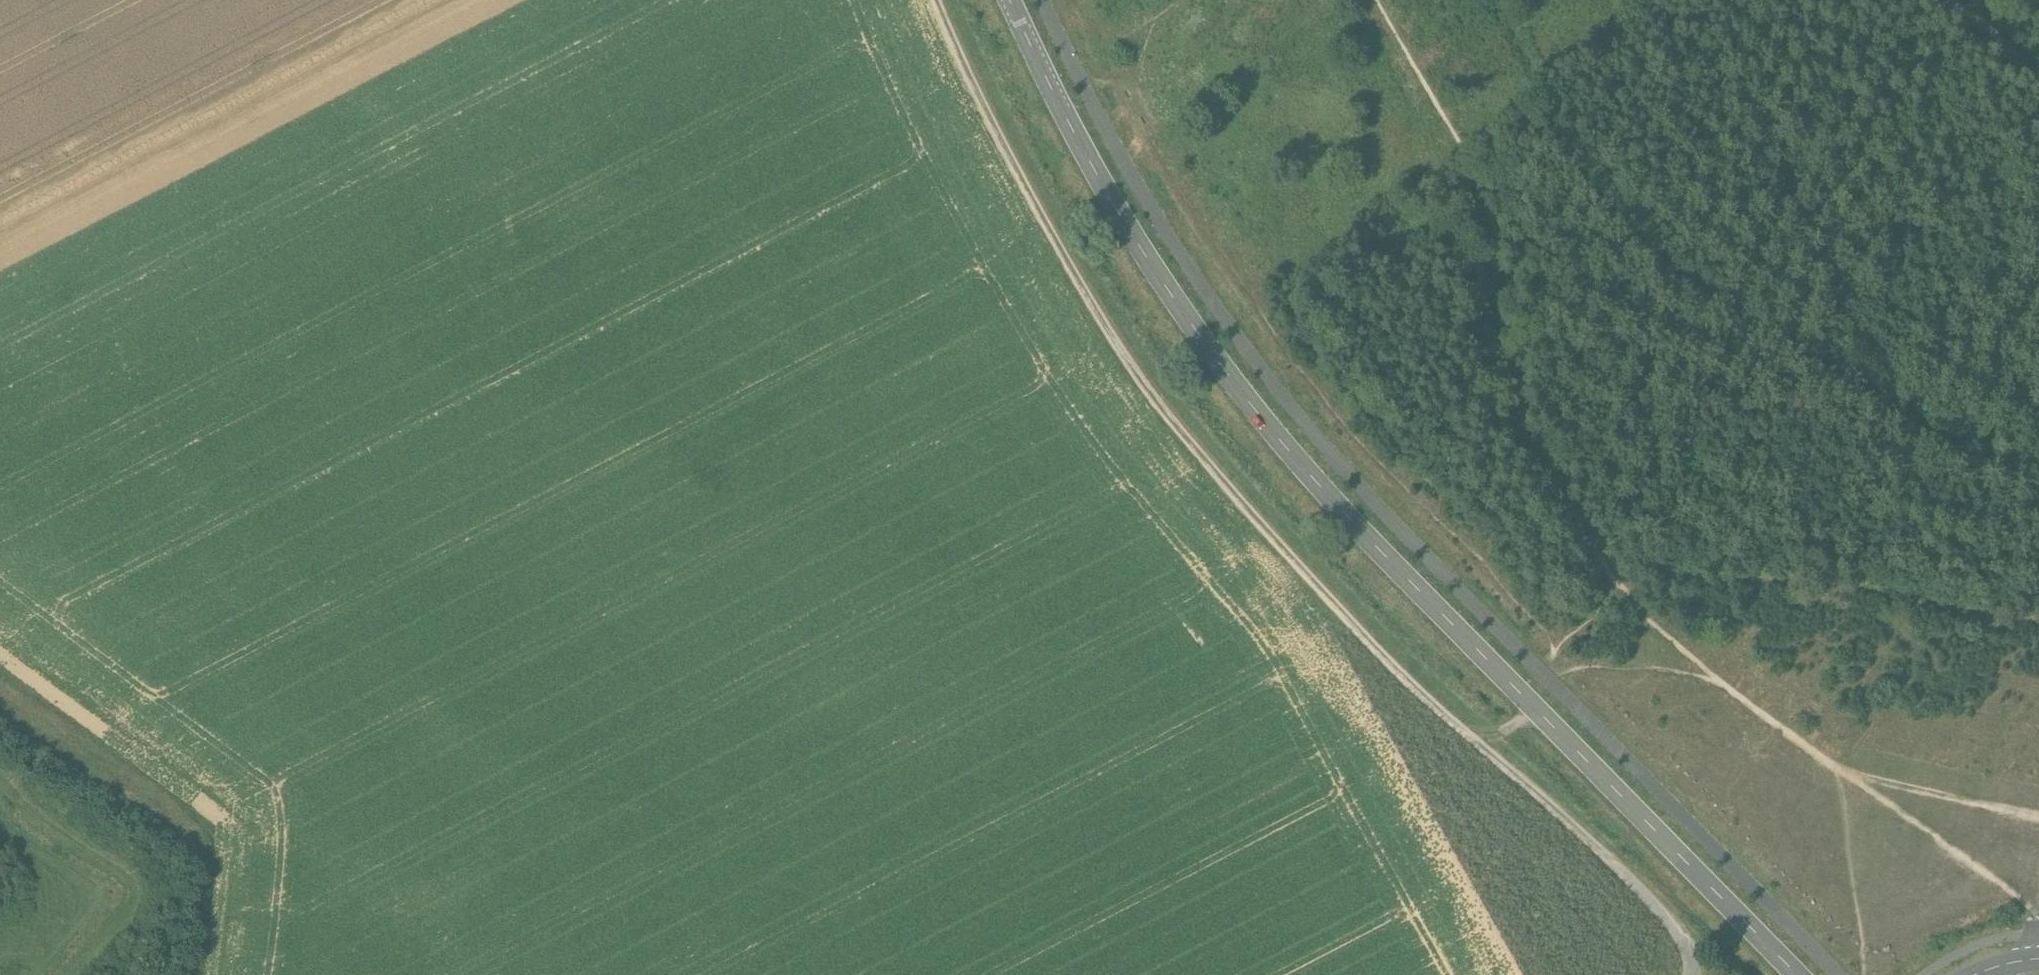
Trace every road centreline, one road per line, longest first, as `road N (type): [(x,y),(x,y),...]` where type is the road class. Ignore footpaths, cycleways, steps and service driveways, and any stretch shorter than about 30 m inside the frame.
road 1 (unclassified): [(1010,0),(1130,233),(1250,404),(1335,504),(1796,974)]
road 2 (track): [(1692,974),(1670,923),(1421,699),(1164,410),(1086,298),(1018,176),(935,0)]
road 3 (track): [(0,960),(29,946),(51,908),(48,869),(0,810)]

